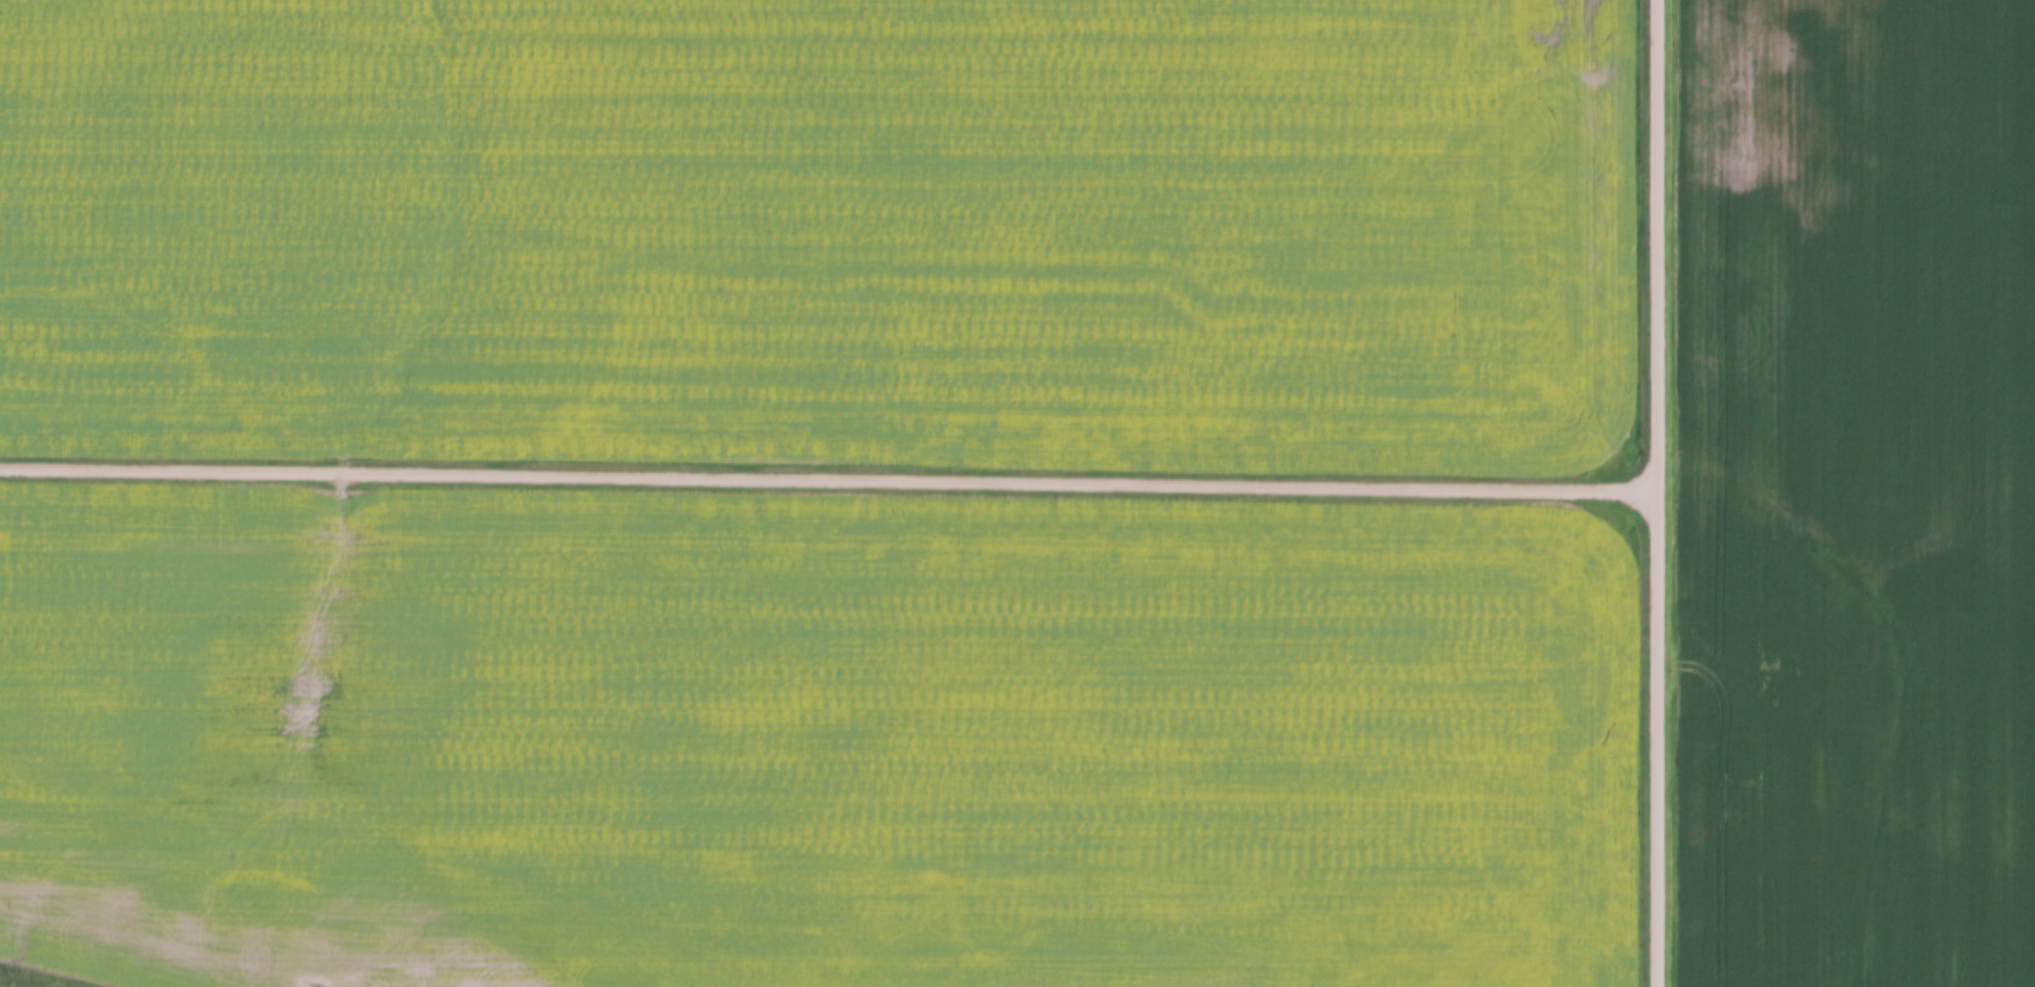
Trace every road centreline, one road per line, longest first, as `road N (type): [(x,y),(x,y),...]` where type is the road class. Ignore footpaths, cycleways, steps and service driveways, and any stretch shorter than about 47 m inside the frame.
road 1 (residential): [(1661,986),(1661,0)]

